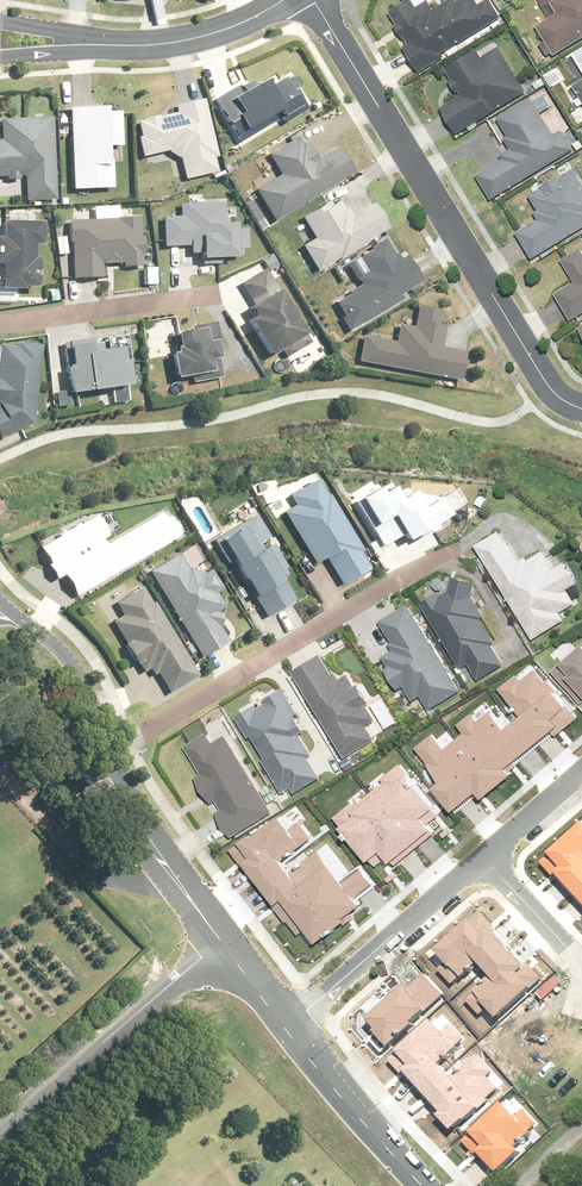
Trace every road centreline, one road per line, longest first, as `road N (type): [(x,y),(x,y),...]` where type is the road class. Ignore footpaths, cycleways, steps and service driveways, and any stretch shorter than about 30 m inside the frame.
road 1 (residential): [(581,409),(552,391),(312,0)]
road 2 (residential): [(101,761),(454,537)]
road 3 (unclassified): [(0,1133),(224,941)]
road 4 (residential): [(289,1025),(485,856)]
road 5 (residential): [(209,294),(0,321)]
road 6 (unclassified): [(424,1185),(289,1025)]
road 7 (residential): [(282,0),(199,37),(90,45)]
road 8 (residential): [(0,611),(36,629),(74,670),(101,761)]
road 9 (unclassified): [(224,941),(126,815)]
road 10 (residential): [(485,856),(581,963)]
road 11 (residential): [(485,856),(581,770)]

